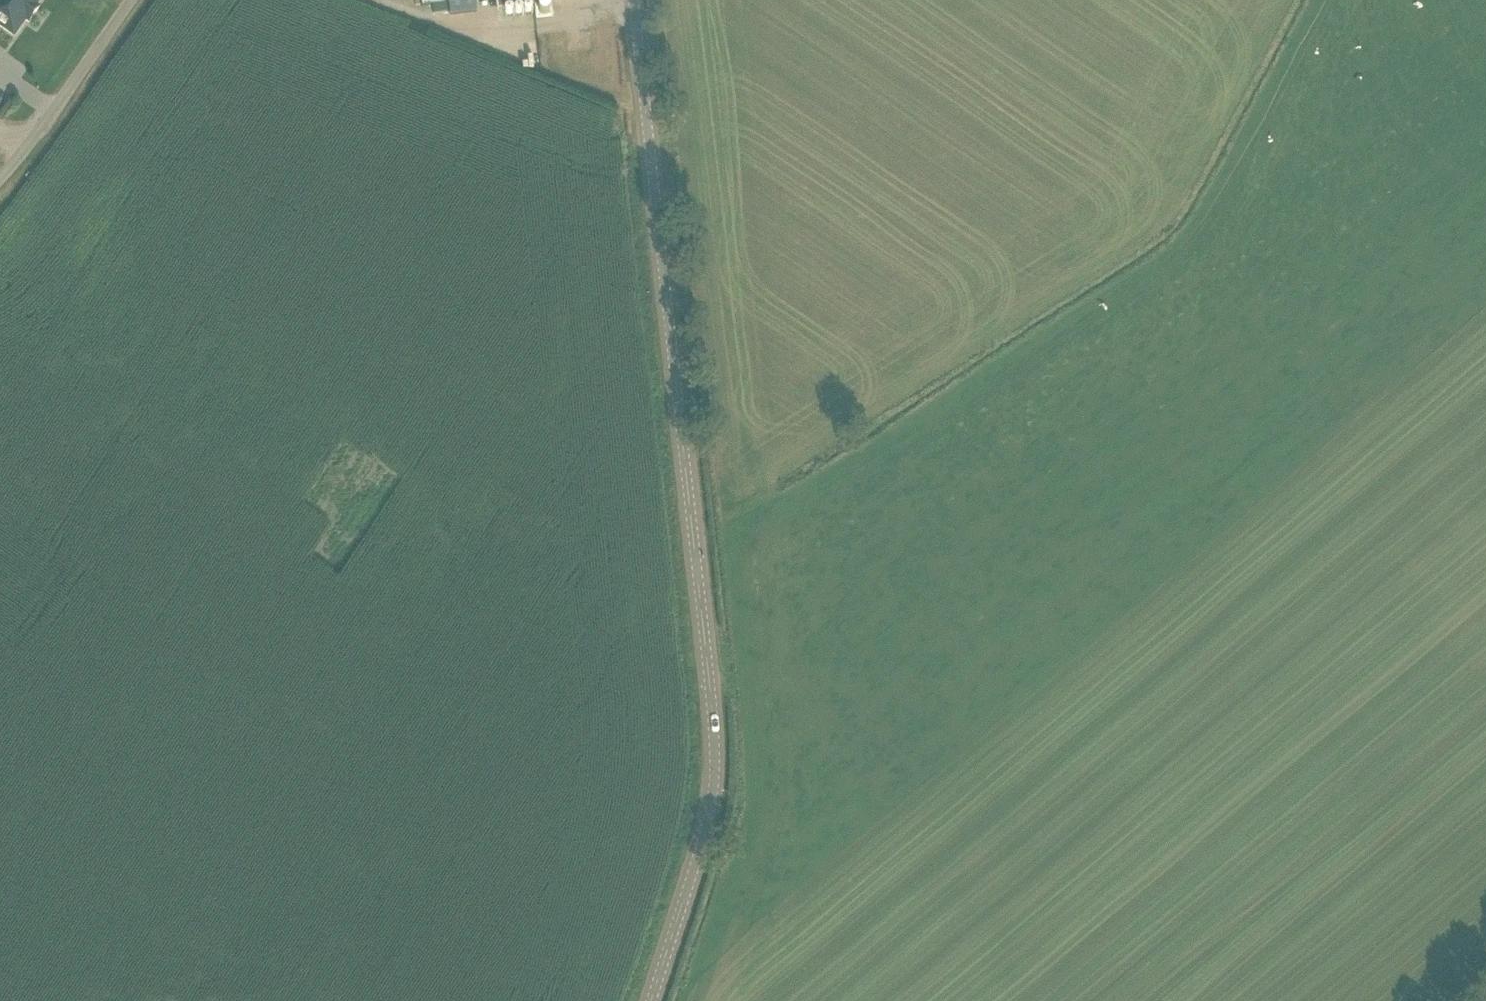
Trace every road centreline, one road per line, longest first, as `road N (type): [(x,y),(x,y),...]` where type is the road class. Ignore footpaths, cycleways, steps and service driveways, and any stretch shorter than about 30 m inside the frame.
road 1 (tertiary): [(650,1000),(702,839),(714,756),(633,0)]
road 2 (unclassified): [(0,177),(130,0)]

